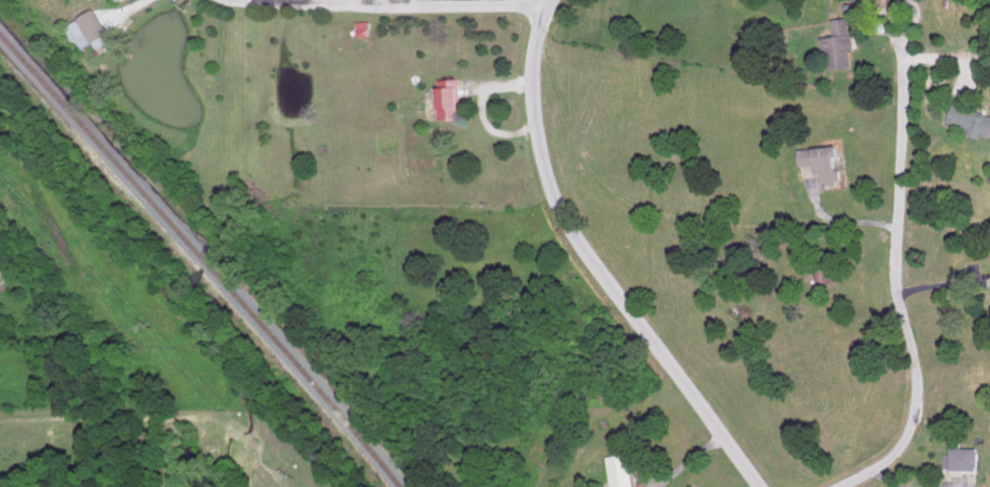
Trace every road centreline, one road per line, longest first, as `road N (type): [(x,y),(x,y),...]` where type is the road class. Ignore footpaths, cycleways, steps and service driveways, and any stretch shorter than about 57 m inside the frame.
road 1 (residential): [(759,486),(558,207),(537,140),(532,73),(549,0)]
road 2 (residential): [(841,486),(896,456),(918,415),(920,366),(895,294),(902,48)]
road 3 (residential): [(545,6),(222,0)]

